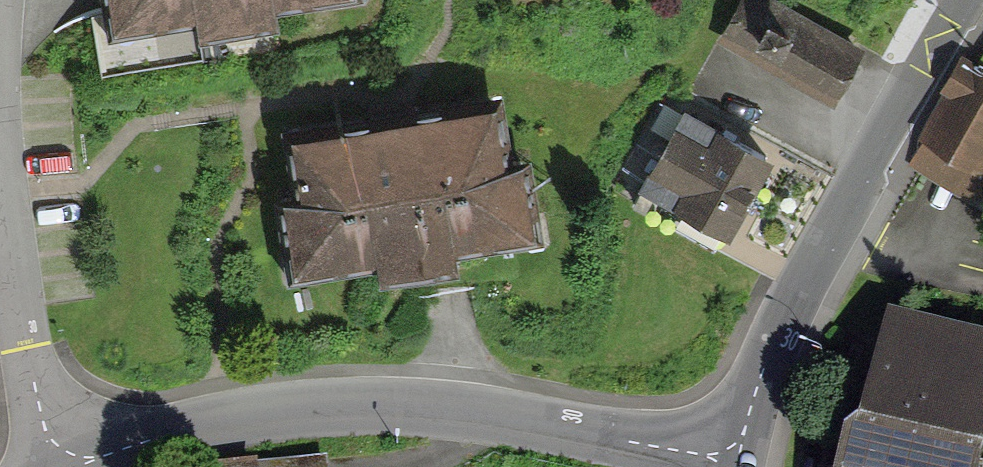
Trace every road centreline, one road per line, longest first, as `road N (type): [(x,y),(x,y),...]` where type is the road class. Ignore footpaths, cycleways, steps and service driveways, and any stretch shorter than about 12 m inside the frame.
road 1 (residential): [(738,465),(490,414),(387,402),(217,421),(60,464)]
road 2 (residential): [(967,0),(794,322),(738,465)]
road 3 (residential): [(60,464),(0,144)]

